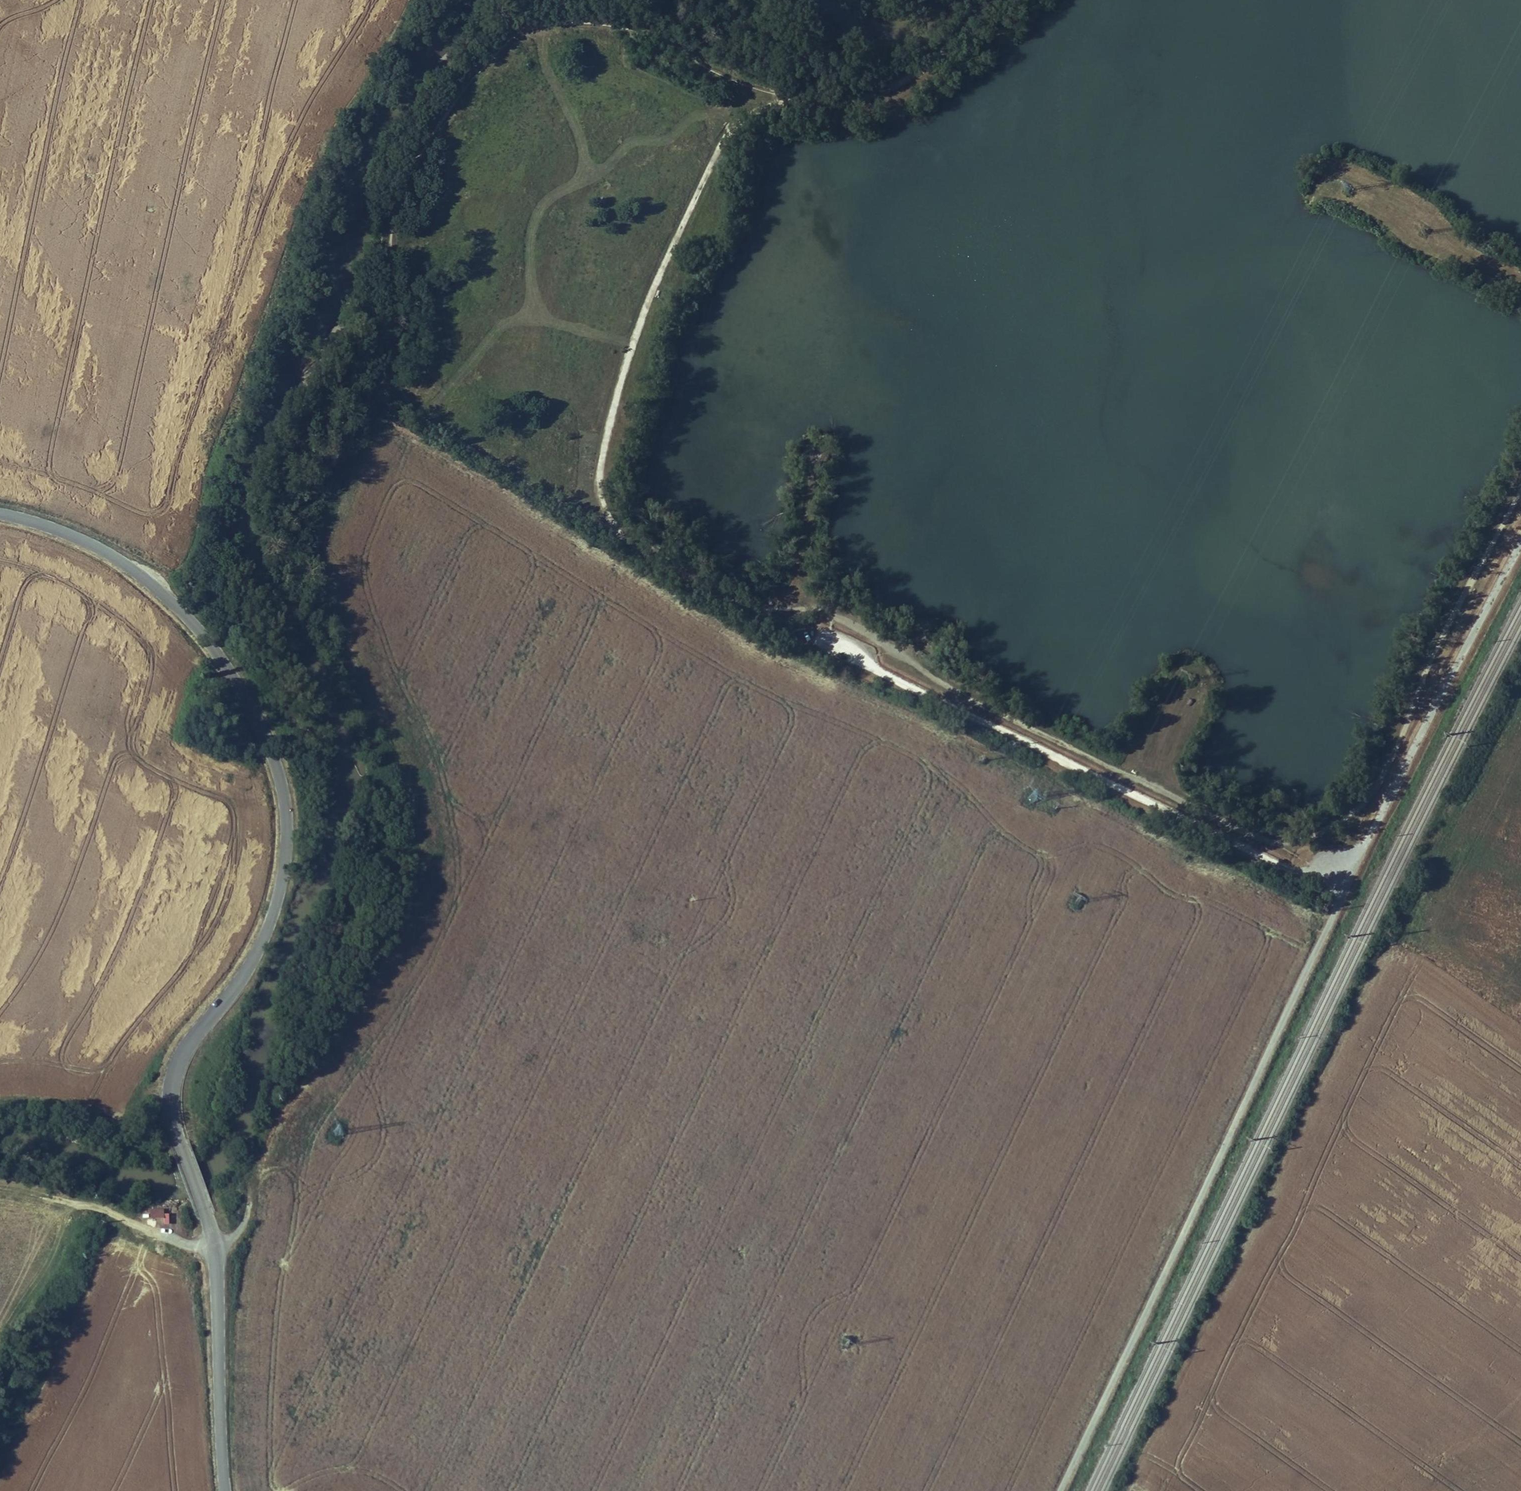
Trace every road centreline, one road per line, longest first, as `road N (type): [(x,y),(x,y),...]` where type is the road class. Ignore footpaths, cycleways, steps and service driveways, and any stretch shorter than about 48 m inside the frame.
road 1 (unclassified): [(224,1490),(215,1262),(180,1147),(172,1079),(191,1036),(233,995),(271,922),(284,867),(281,785),(235,680),(176,609),(98,547),(0,514)]
road 2 (track): [(834,648),(1280,866),(1338,867)]
road 3 (track): [(1338,867),(1364,847),(1520,545)]
road 4 (track): [(212,1243),(0,1188)]

